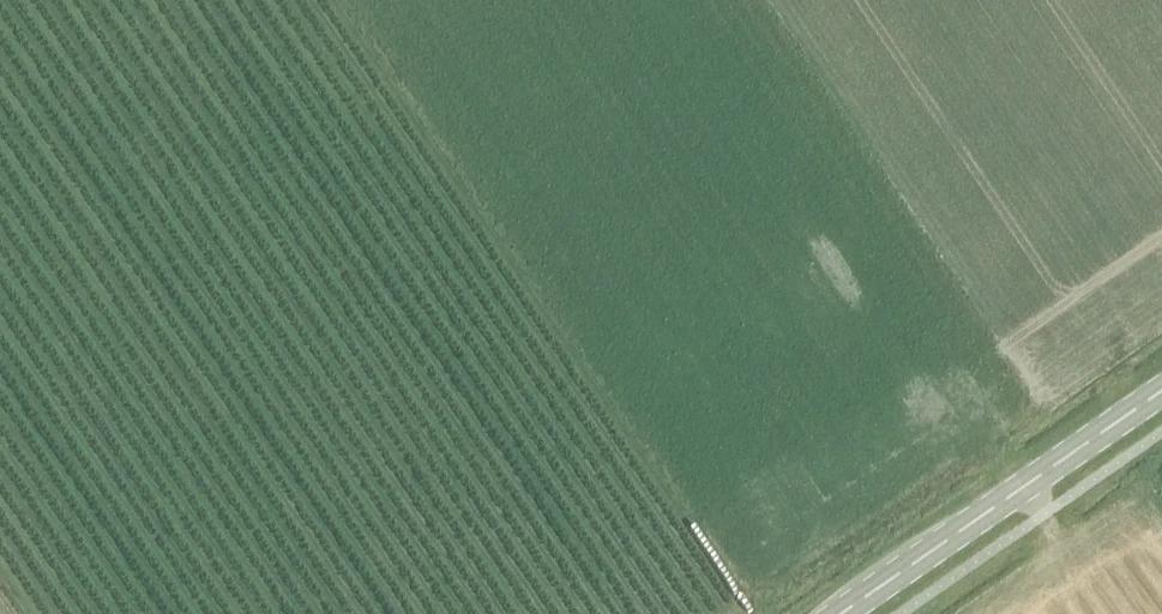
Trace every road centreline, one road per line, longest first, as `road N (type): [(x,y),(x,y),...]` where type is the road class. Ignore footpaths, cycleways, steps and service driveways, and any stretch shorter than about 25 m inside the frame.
road 1 (tertiary): [(841,613),(1161,392)]

